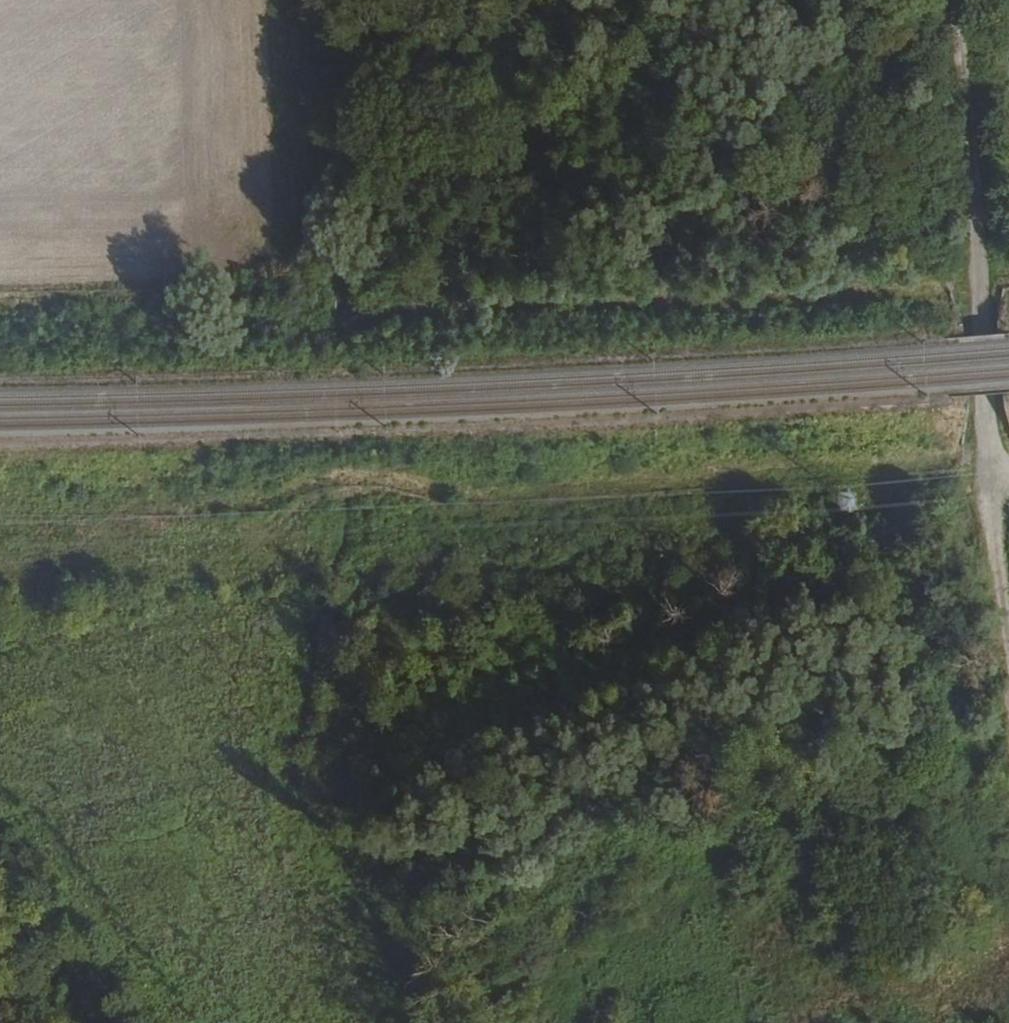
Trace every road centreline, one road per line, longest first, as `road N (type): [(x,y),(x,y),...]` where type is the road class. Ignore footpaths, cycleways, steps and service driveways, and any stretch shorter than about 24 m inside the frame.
road 1 (track): [(1008,618),(960,0)]

